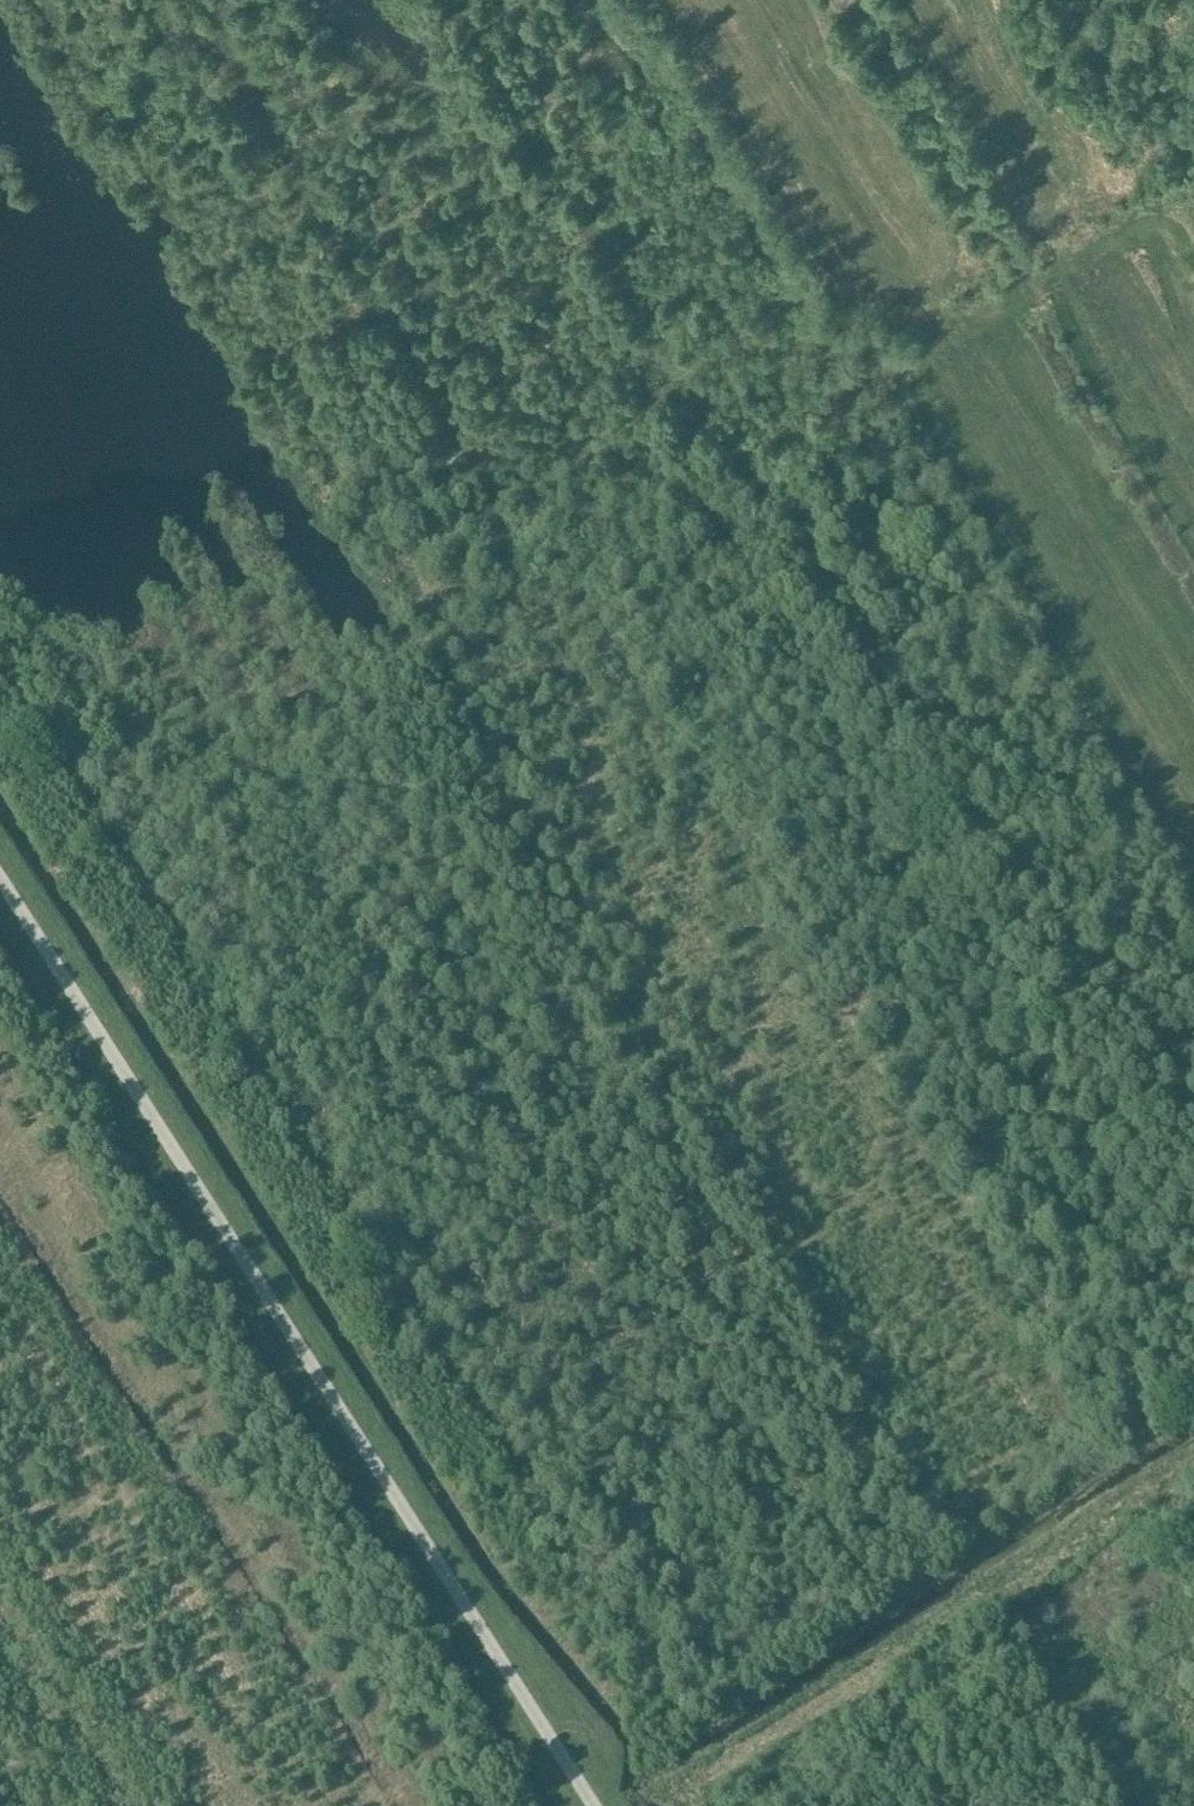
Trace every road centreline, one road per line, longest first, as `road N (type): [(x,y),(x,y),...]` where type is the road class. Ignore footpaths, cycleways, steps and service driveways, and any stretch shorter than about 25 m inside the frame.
road 1 (unclassified): [(594,1805),(0,883)]

